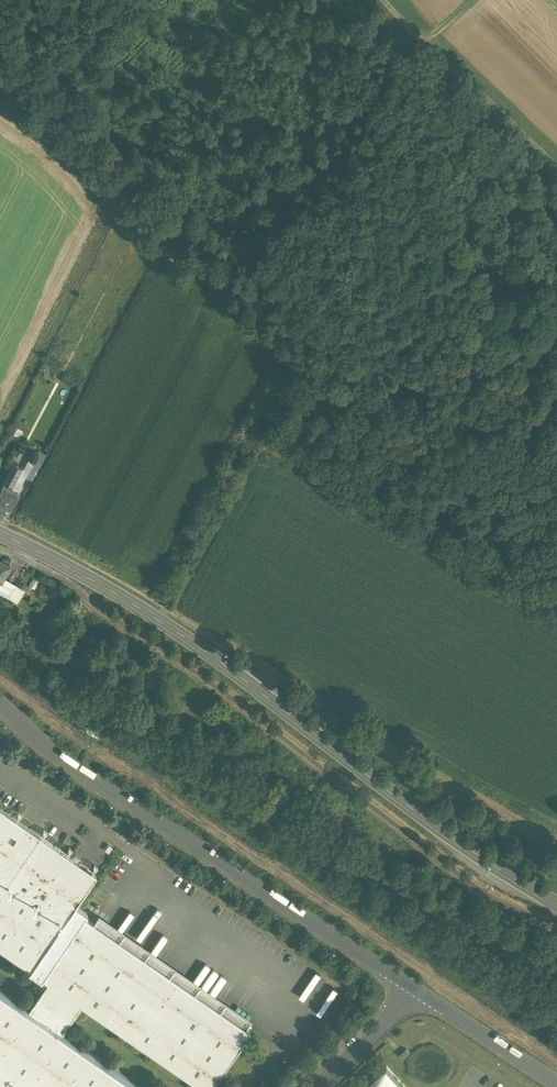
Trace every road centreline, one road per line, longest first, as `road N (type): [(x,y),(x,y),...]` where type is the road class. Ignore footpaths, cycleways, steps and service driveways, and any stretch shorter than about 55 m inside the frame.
road 1 (track): [(556,614),(367,504),(304,366),(151,248),(51,129),(0,96)]
road 2 (secondary): [(556,902),(438,825),(185,635),(0,532)]
road 3 (unclassified): [(415,988),(0,711)]
road 4 (track): [(390,0),(556,165)]
road 5 (unclassified): [(556,1086),(415,988)]
road 6 (unclassified): [(313,1086),(415,988)]

